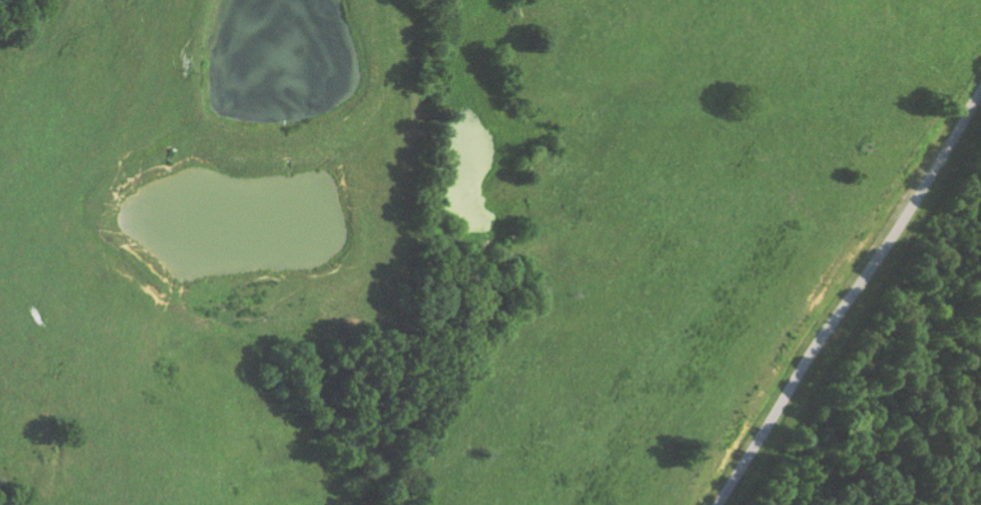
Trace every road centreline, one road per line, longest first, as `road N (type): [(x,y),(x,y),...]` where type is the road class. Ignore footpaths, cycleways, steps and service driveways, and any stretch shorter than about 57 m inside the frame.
road 1 (residential): [(719,504),(980,98)]

